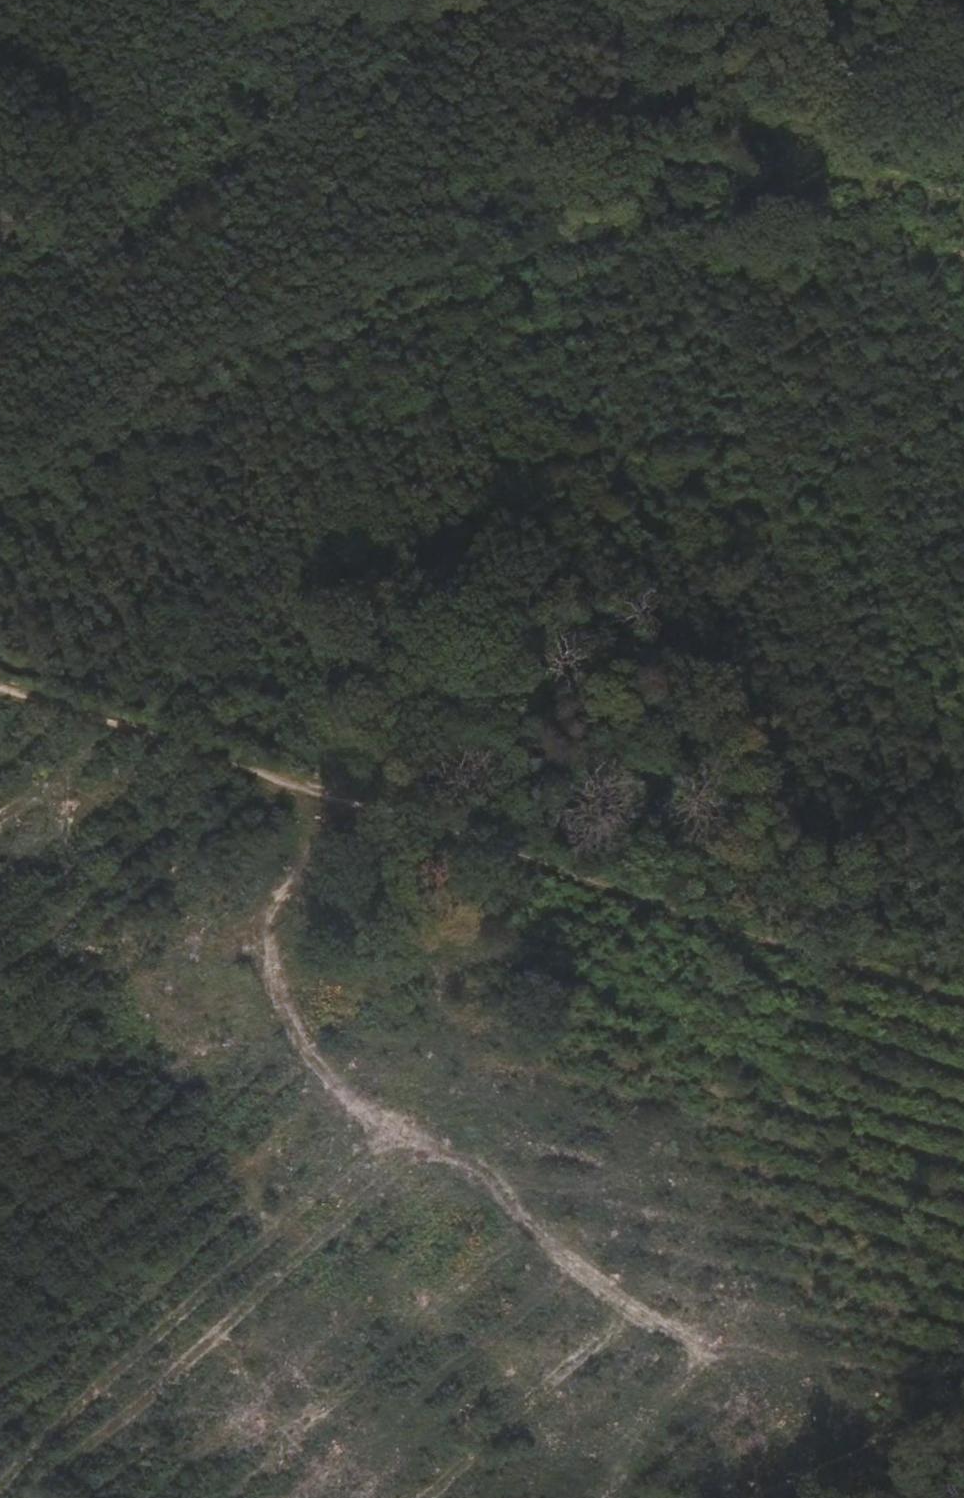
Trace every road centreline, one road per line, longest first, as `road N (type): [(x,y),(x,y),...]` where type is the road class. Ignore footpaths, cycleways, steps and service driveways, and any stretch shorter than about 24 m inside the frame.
road 1 (track): [(0,669),(259,741),(963,985)]
road 2 (track): [(963,1406),(771,1497)]

